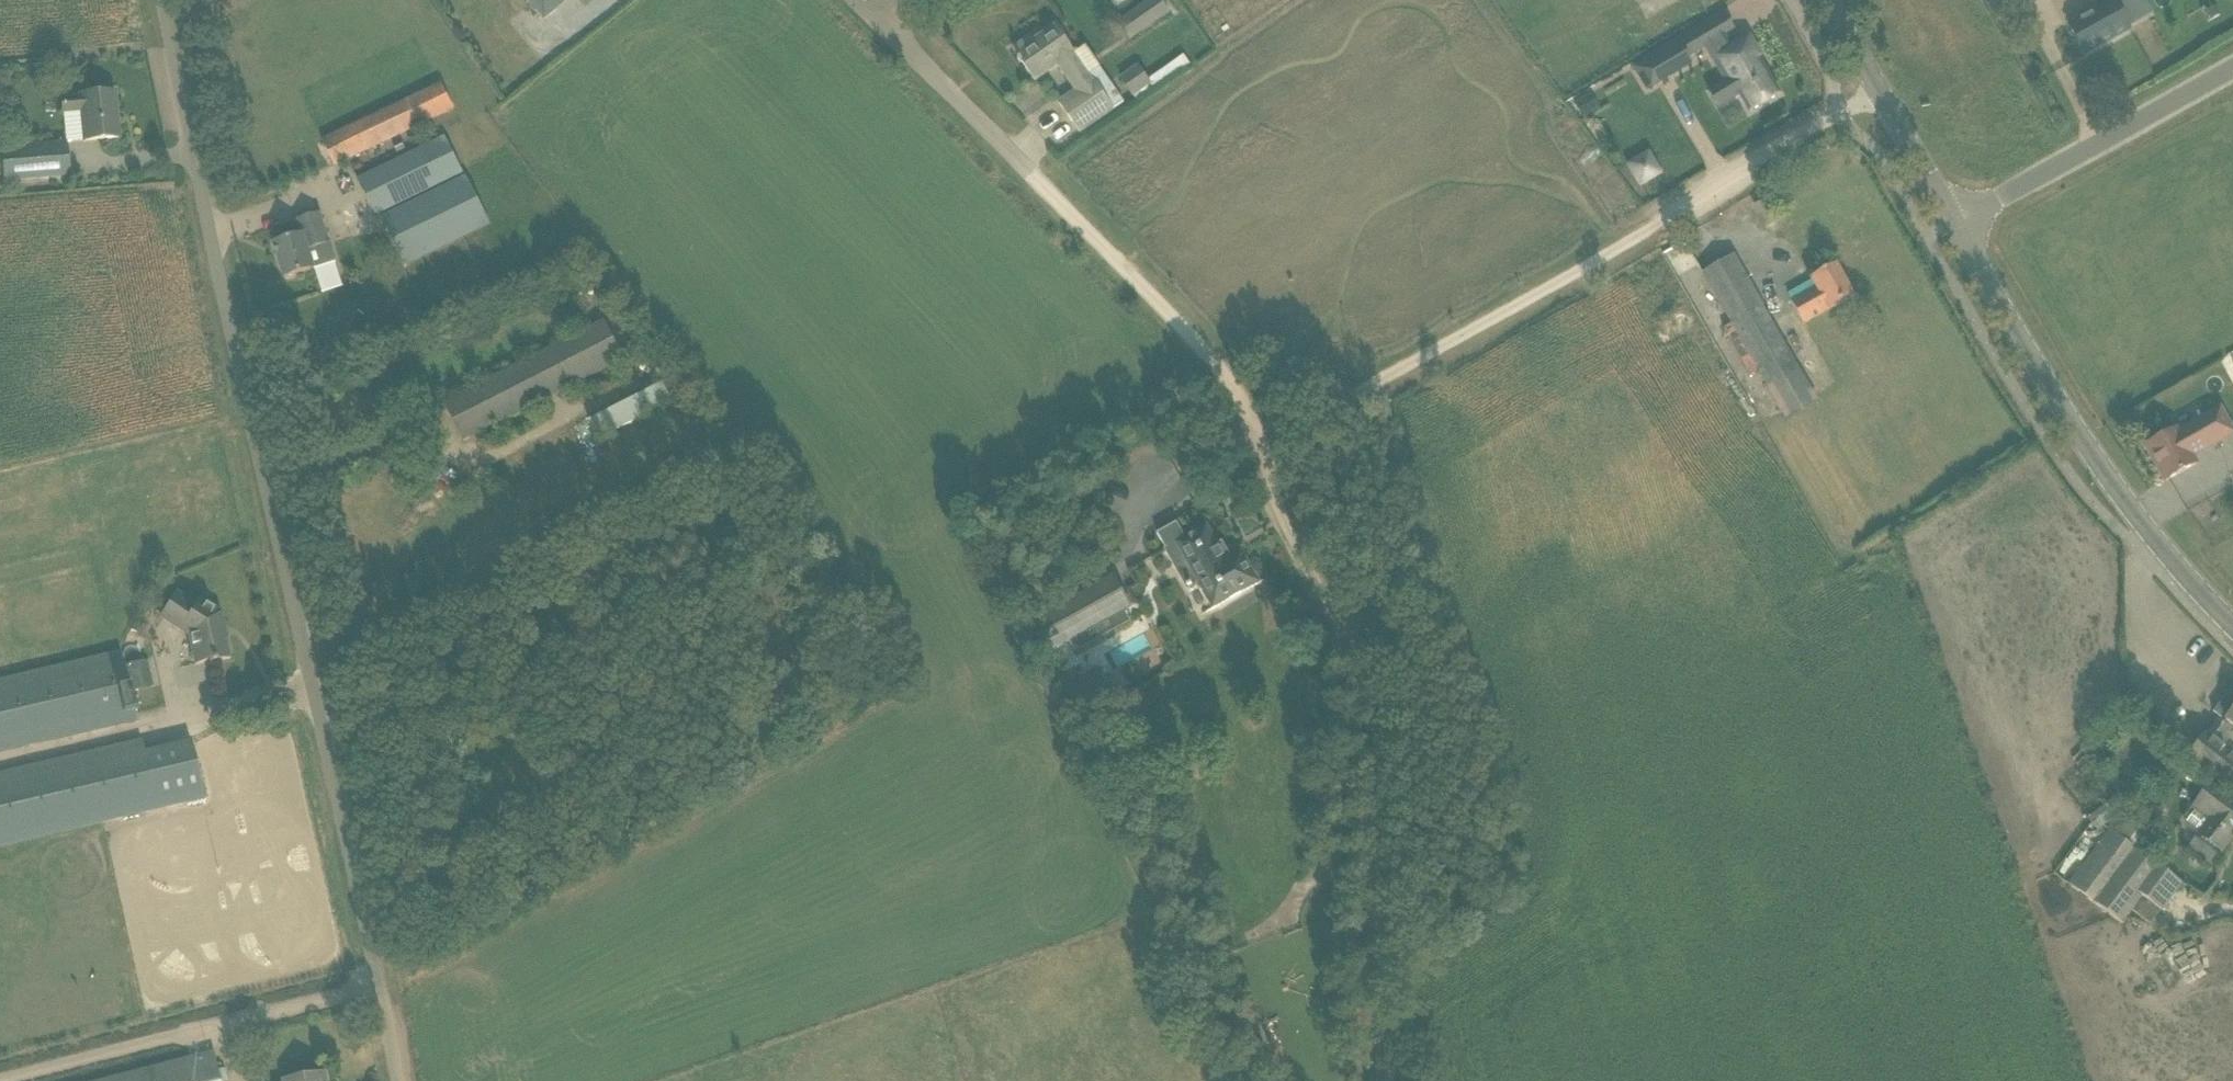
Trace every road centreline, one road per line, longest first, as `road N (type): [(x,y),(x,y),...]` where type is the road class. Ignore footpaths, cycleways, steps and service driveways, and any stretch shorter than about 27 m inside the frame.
road 1 (unclassified): [(397,1080),(171,0)]
road 2 (track): [(1842,114),(1258,452)]
road 3 (track): [(1377,1080),(1365,694),(1258,452)]
road 4 (tertiary): [(2232,627),(2100,480),(1954,223)]
road 5 (track): [(1258,452),(1181,341),(1029,188)]
road 6 (unclassified): [(1954,223),(2232,77)]
road 7 (tertiary): [(1954,223),(1826,0)]
road 8 (unclassified): [(1029,188),(883,27)]

